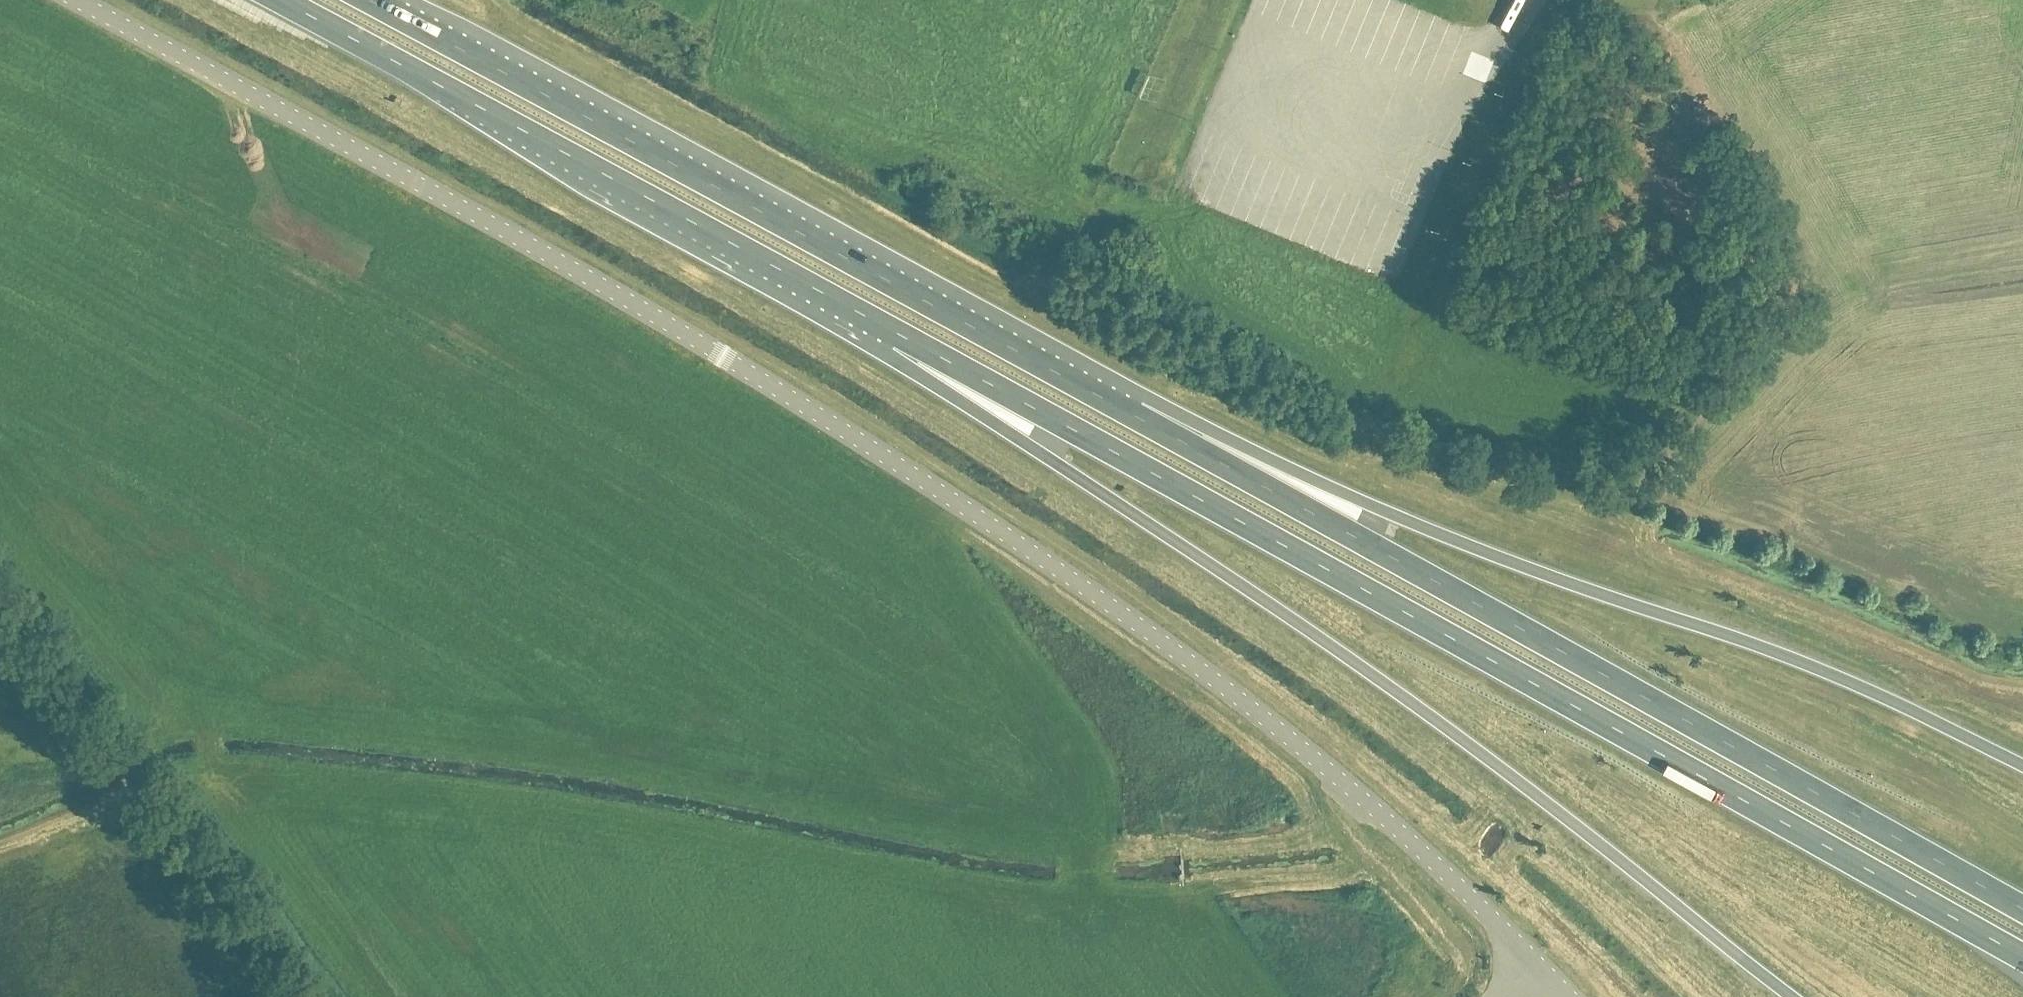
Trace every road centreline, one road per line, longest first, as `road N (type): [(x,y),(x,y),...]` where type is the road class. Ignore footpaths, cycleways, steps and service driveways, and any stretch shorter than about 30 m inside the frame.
road 1 (unclassified): [(1531,959),(1343,778),(1177,649),(1013,538),(620,293),(78,0)]
road 2 (trunk): [(899,333),(2022,958)]
road 3 (trunk): [(899,333),(1066,468),(1458,735),(1793,996)]
road 4 (trunk): [(2022,909),(1135,415)]
road 5 (trunk): [(2022,760),(1782,650),(1569,581),(1135,415)]
road 6 (trunk): [(1135,415),(371,0)]
road 7 (trunk): [(281,0),(899,333)]

